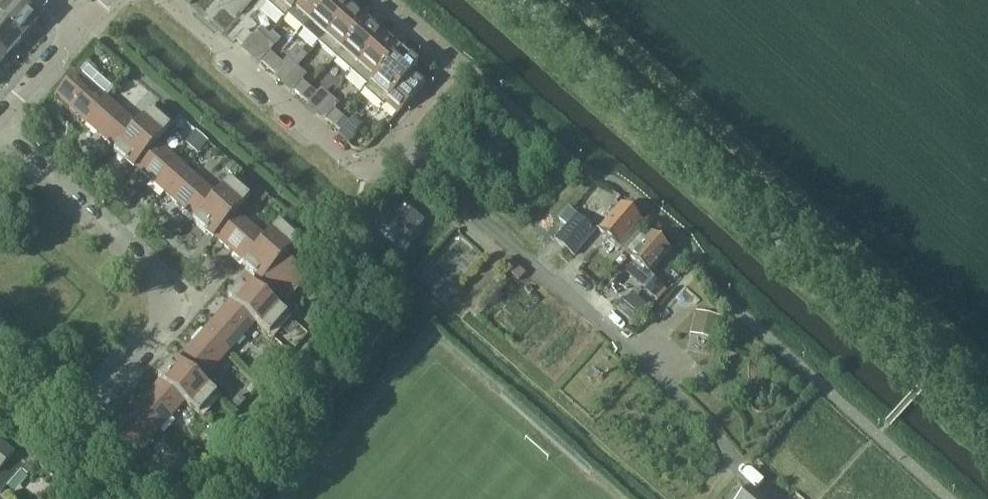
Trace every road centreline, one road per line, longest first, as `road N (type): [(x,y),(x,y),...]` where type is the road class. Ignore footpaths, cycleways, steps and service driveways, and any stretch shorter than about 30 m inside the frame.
road 1 (tertiary): [(987,418),(519,0)]
road 2 (residential): [(71,424),(164,319),(166,287),(0,143)]
road 3 (residential): [(439,181),(397,144),(383,162),(359,166),(168,0)]
road 4 (residential): [(0,119),(80,29)]

